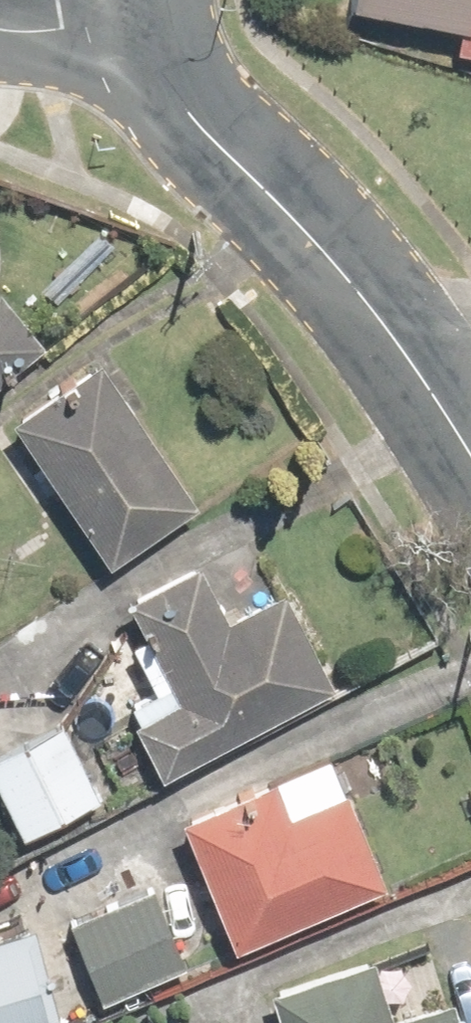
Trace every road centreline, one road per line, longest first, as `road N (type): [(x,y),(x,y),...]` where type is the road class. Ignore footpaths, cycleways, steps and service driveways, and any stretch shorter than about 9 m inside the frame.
road 1 (tertiary): [(470,480),(355,286),(214,129),(108,55)]

